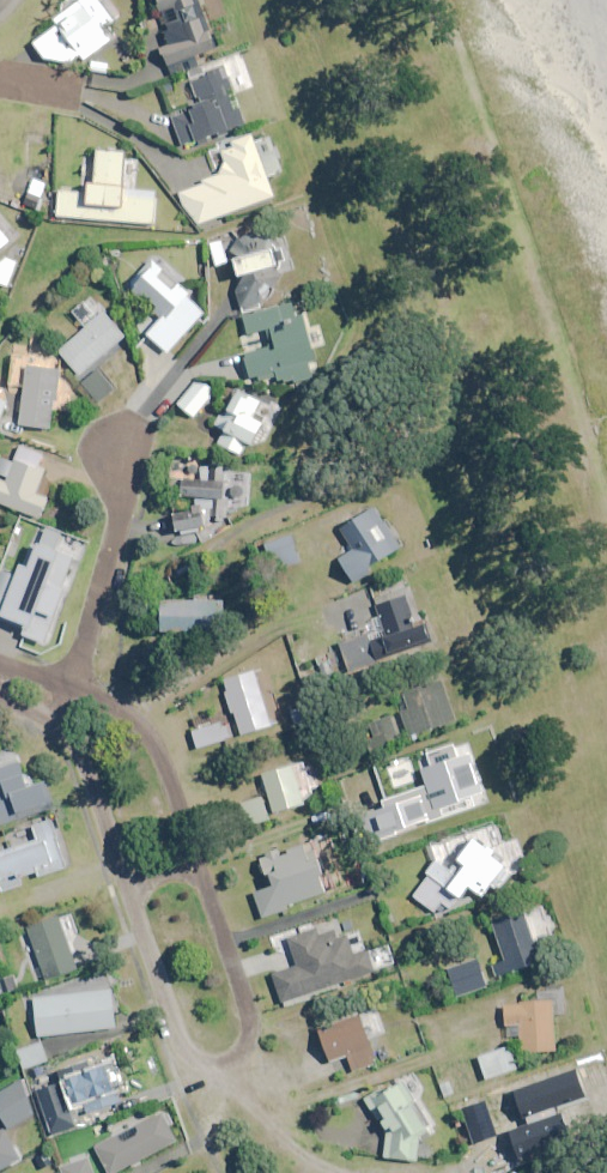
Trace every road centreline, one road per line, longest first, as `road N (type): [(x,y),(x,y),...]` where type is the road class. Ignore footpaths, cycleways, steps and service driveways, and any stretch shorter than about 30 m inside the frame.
road 1 (residential): [(71,685),(134,715),(155,742),(251,1017),(248,1045),(233,1060),(215,1064),(181,1042),(74,751),(52,720)]
road 2 (residential): [(119,445),(120,511),(71,685)]

